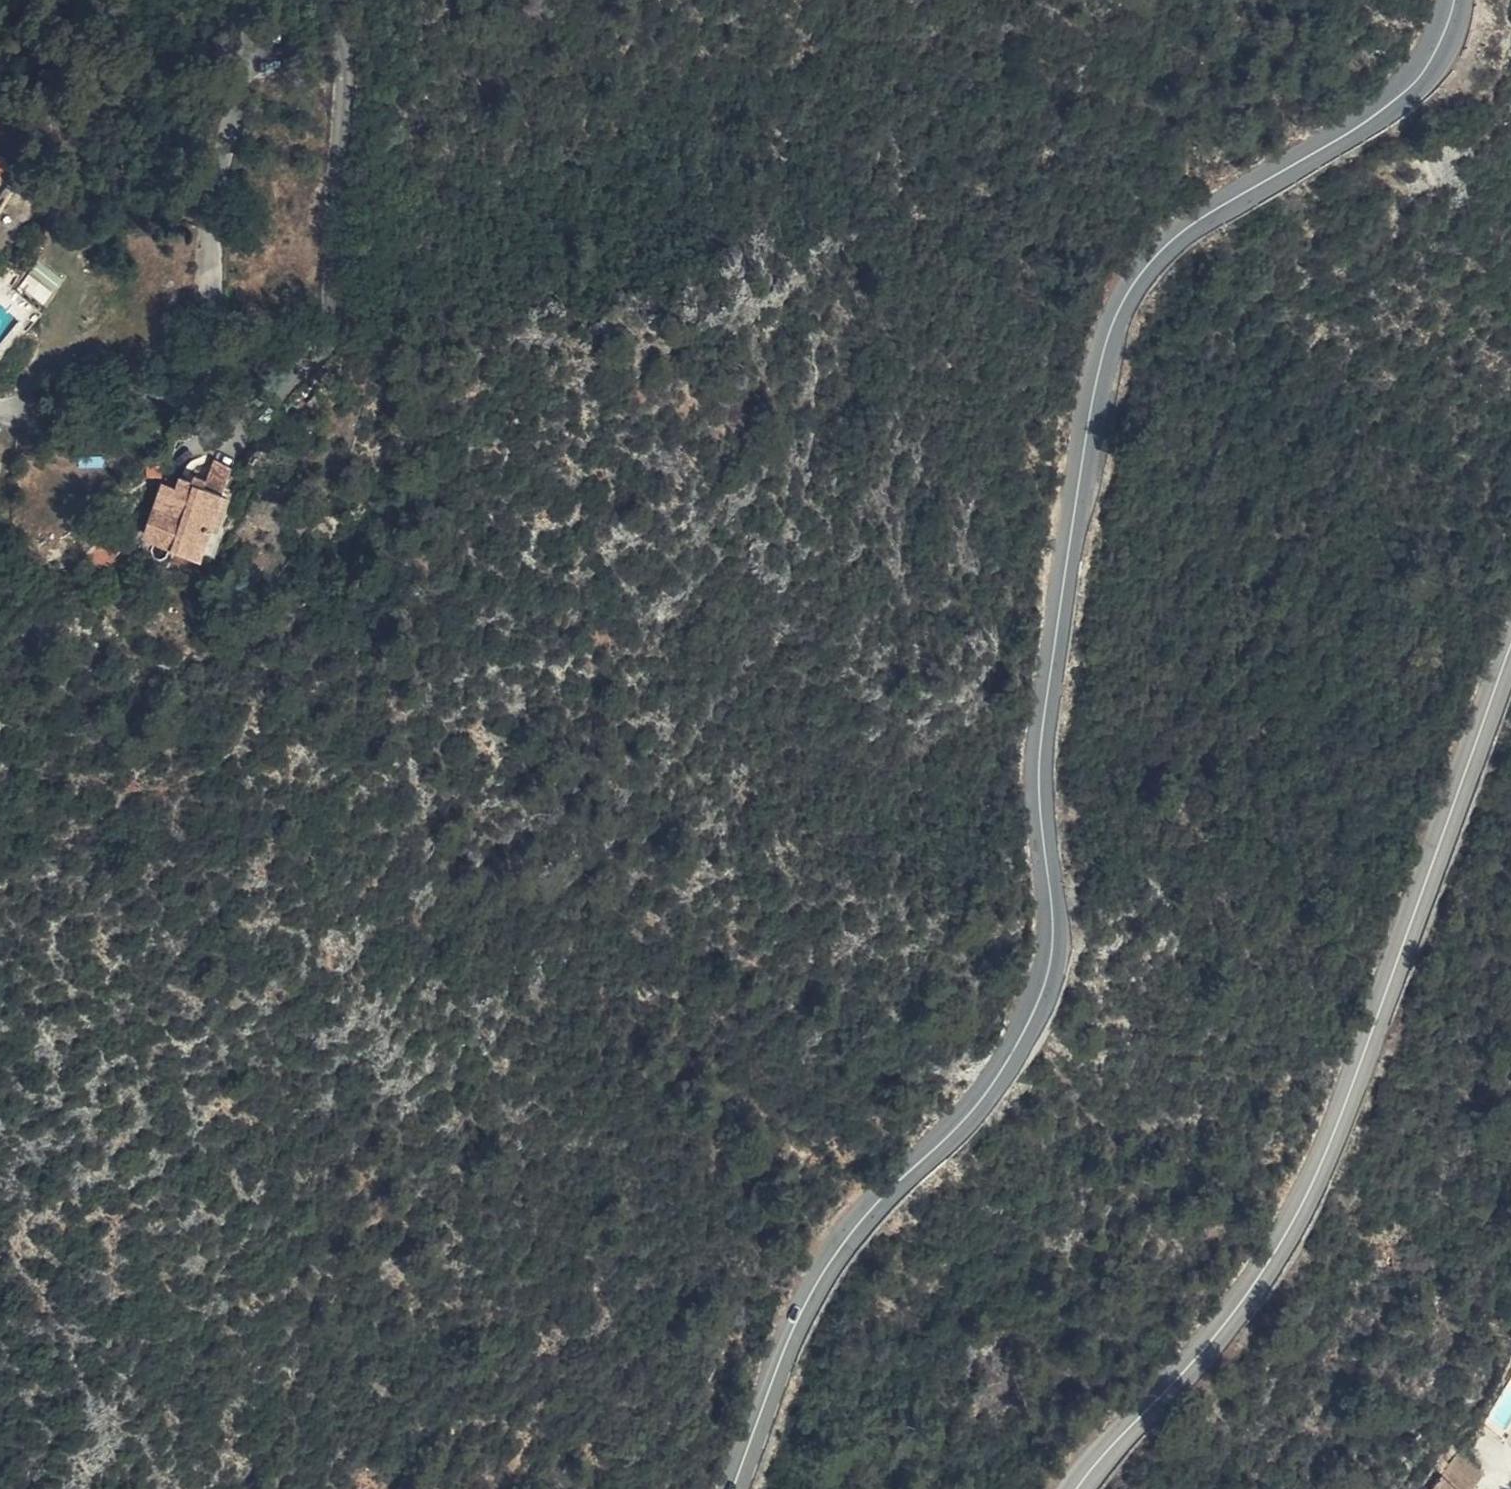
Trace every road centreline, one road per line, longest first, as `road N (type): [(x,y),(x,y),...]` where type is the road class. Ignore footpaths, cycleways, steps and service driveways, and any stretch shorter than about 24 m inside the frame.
road 1 (secondary): [(732,1488),(804,1305),(843,1245),(971,1115),(1014,1056),(1047,988),(1039,773),(1049,653),(1096,381),(1116,319),(1150,265),(1194,227),(1417,83),(1454,0)]
road 2 (secondary): [(1510,644),(1317,1177),(1247,1296),(1077,1488)]

